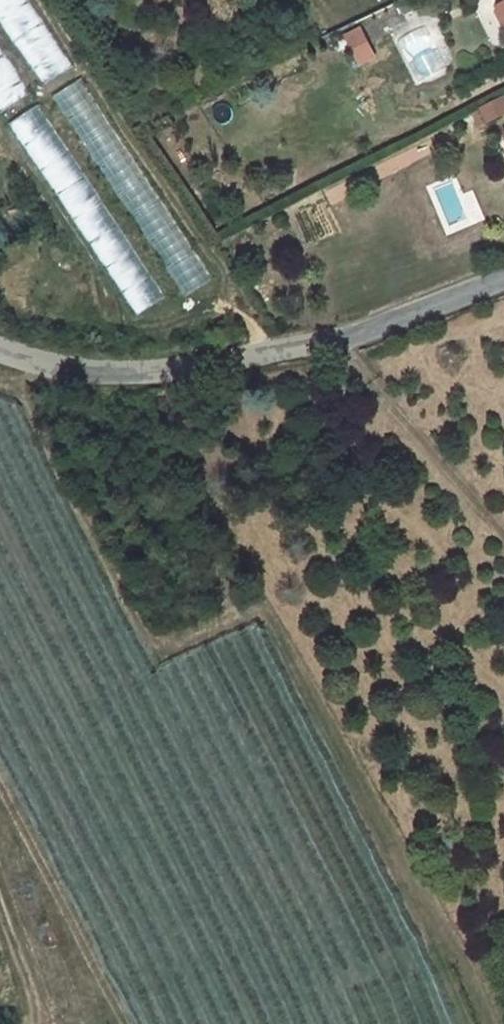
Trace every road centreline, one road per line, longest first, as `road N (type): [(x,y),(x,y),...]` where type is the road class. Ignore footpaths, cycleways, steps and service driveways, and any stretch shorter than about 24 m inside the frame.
road 1 (unclassified): [(503,267),(336,341),(134,368),(32,362),(0,351)]

